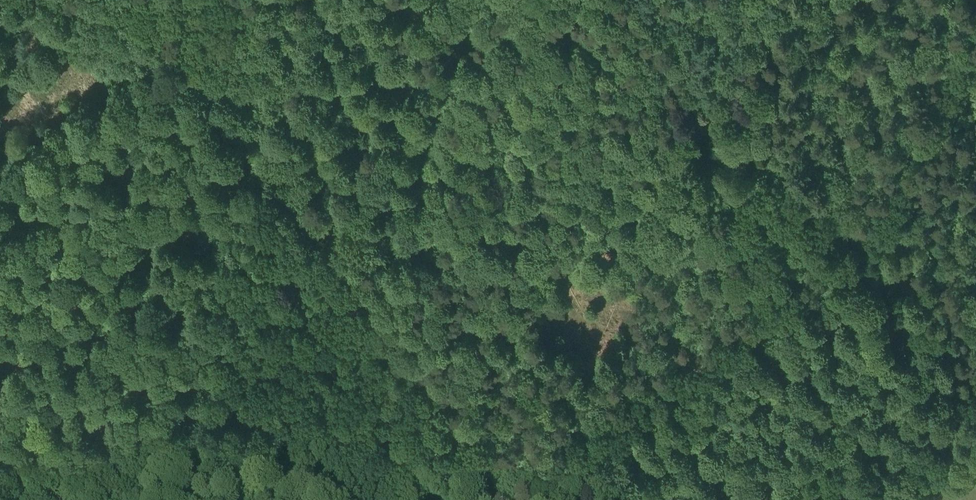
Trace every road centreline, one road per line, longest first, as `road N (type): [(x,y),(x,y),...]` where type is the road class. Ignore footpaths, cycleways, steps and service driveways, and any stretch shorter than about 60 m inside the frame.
road 1 (track): [(696,128),(518,309),(471,385),(436,499)]
road 2 (track): [(975,393),(774,158)]
road 3 (track): [(612,0),(652,86),(681,122),(696,128)]

